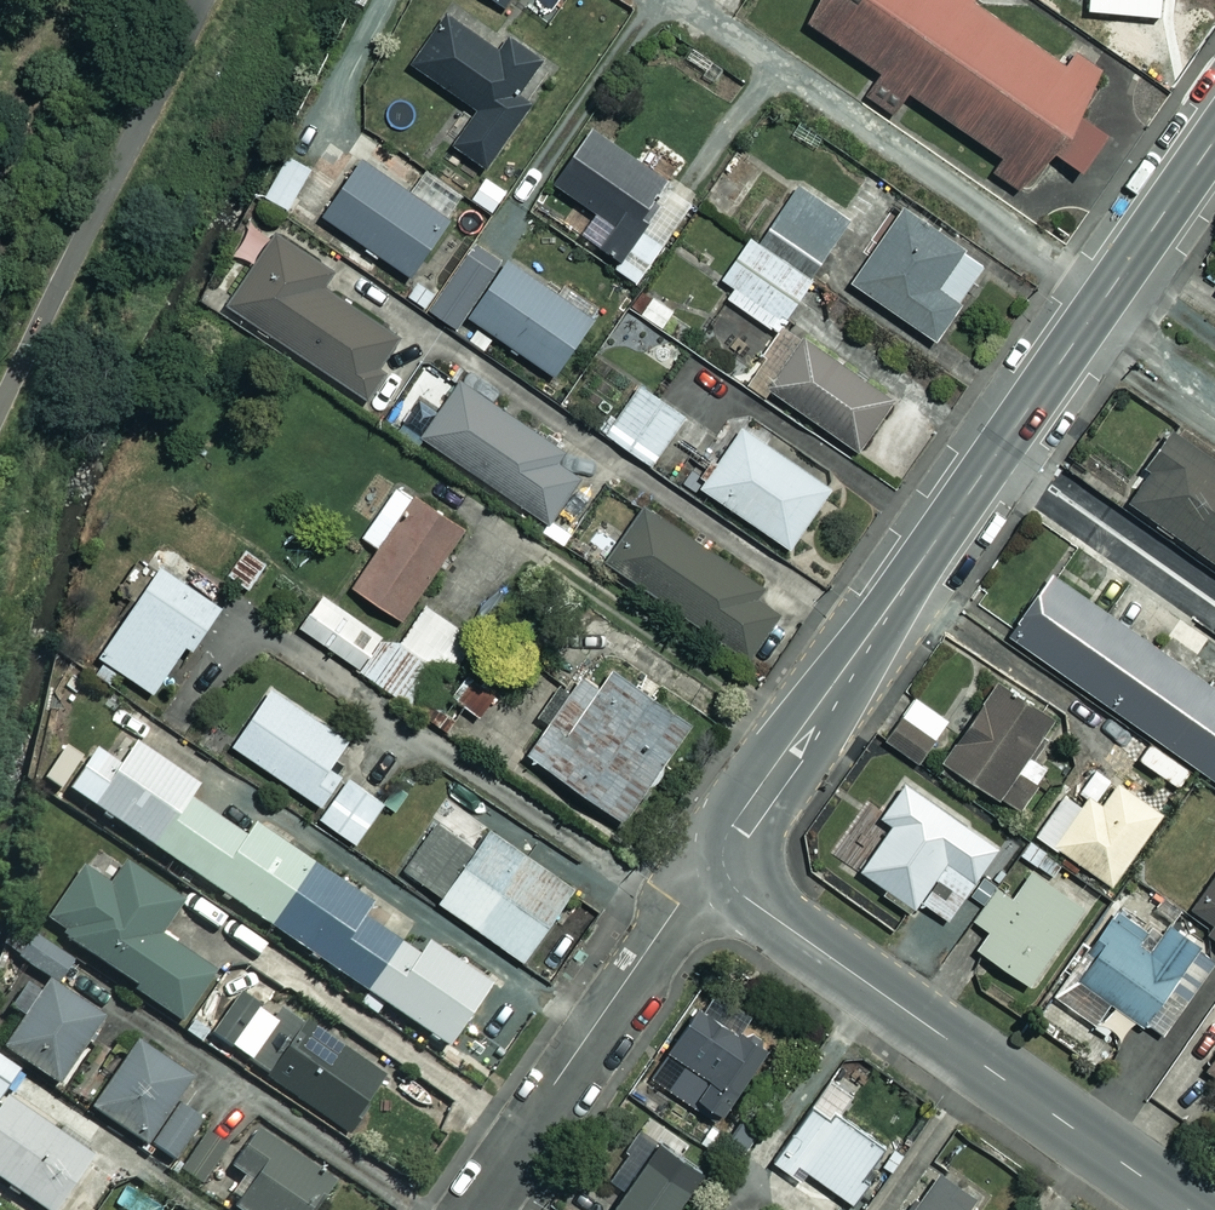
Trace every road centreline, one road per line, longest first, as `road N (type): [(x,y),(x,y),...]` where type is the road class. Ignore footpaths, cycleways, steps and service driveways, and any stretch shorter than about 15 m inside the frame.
road 1 (tertiary): [(724,863),(732,826),(1214,142)]
road 2 (tertiary): [(724,863),(756,905),(1191,1209)]
road 3 (residential): [(471,1209),(679,905),(724,863)]

